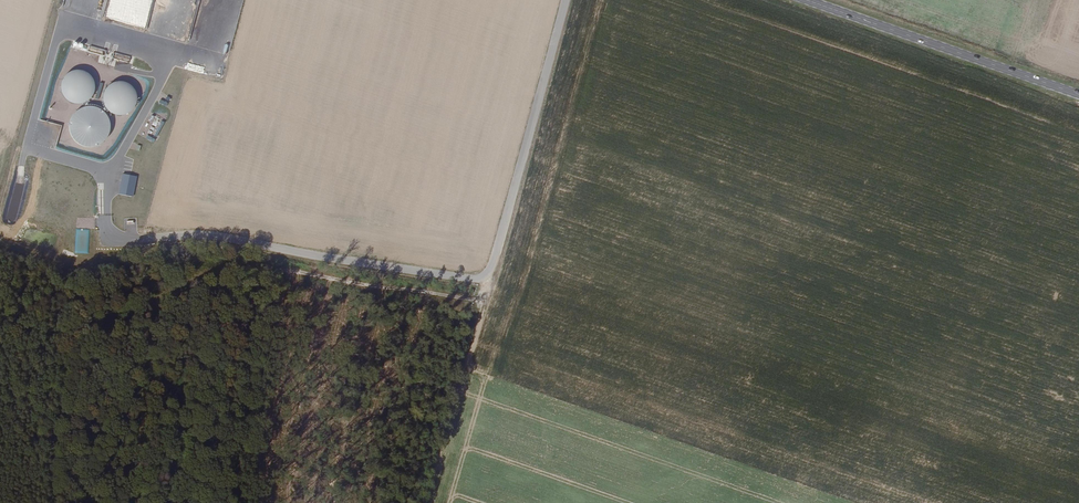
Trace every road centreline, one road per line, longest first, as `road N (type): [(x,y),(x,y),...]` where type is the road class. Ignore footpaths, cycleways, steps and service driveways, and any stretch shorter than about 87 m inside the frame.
road 1 (track): [(565,0),(483,277),(218,234),(158,242),(76,279)]
road 2 (primary): [(1078,93),(807,0)]

